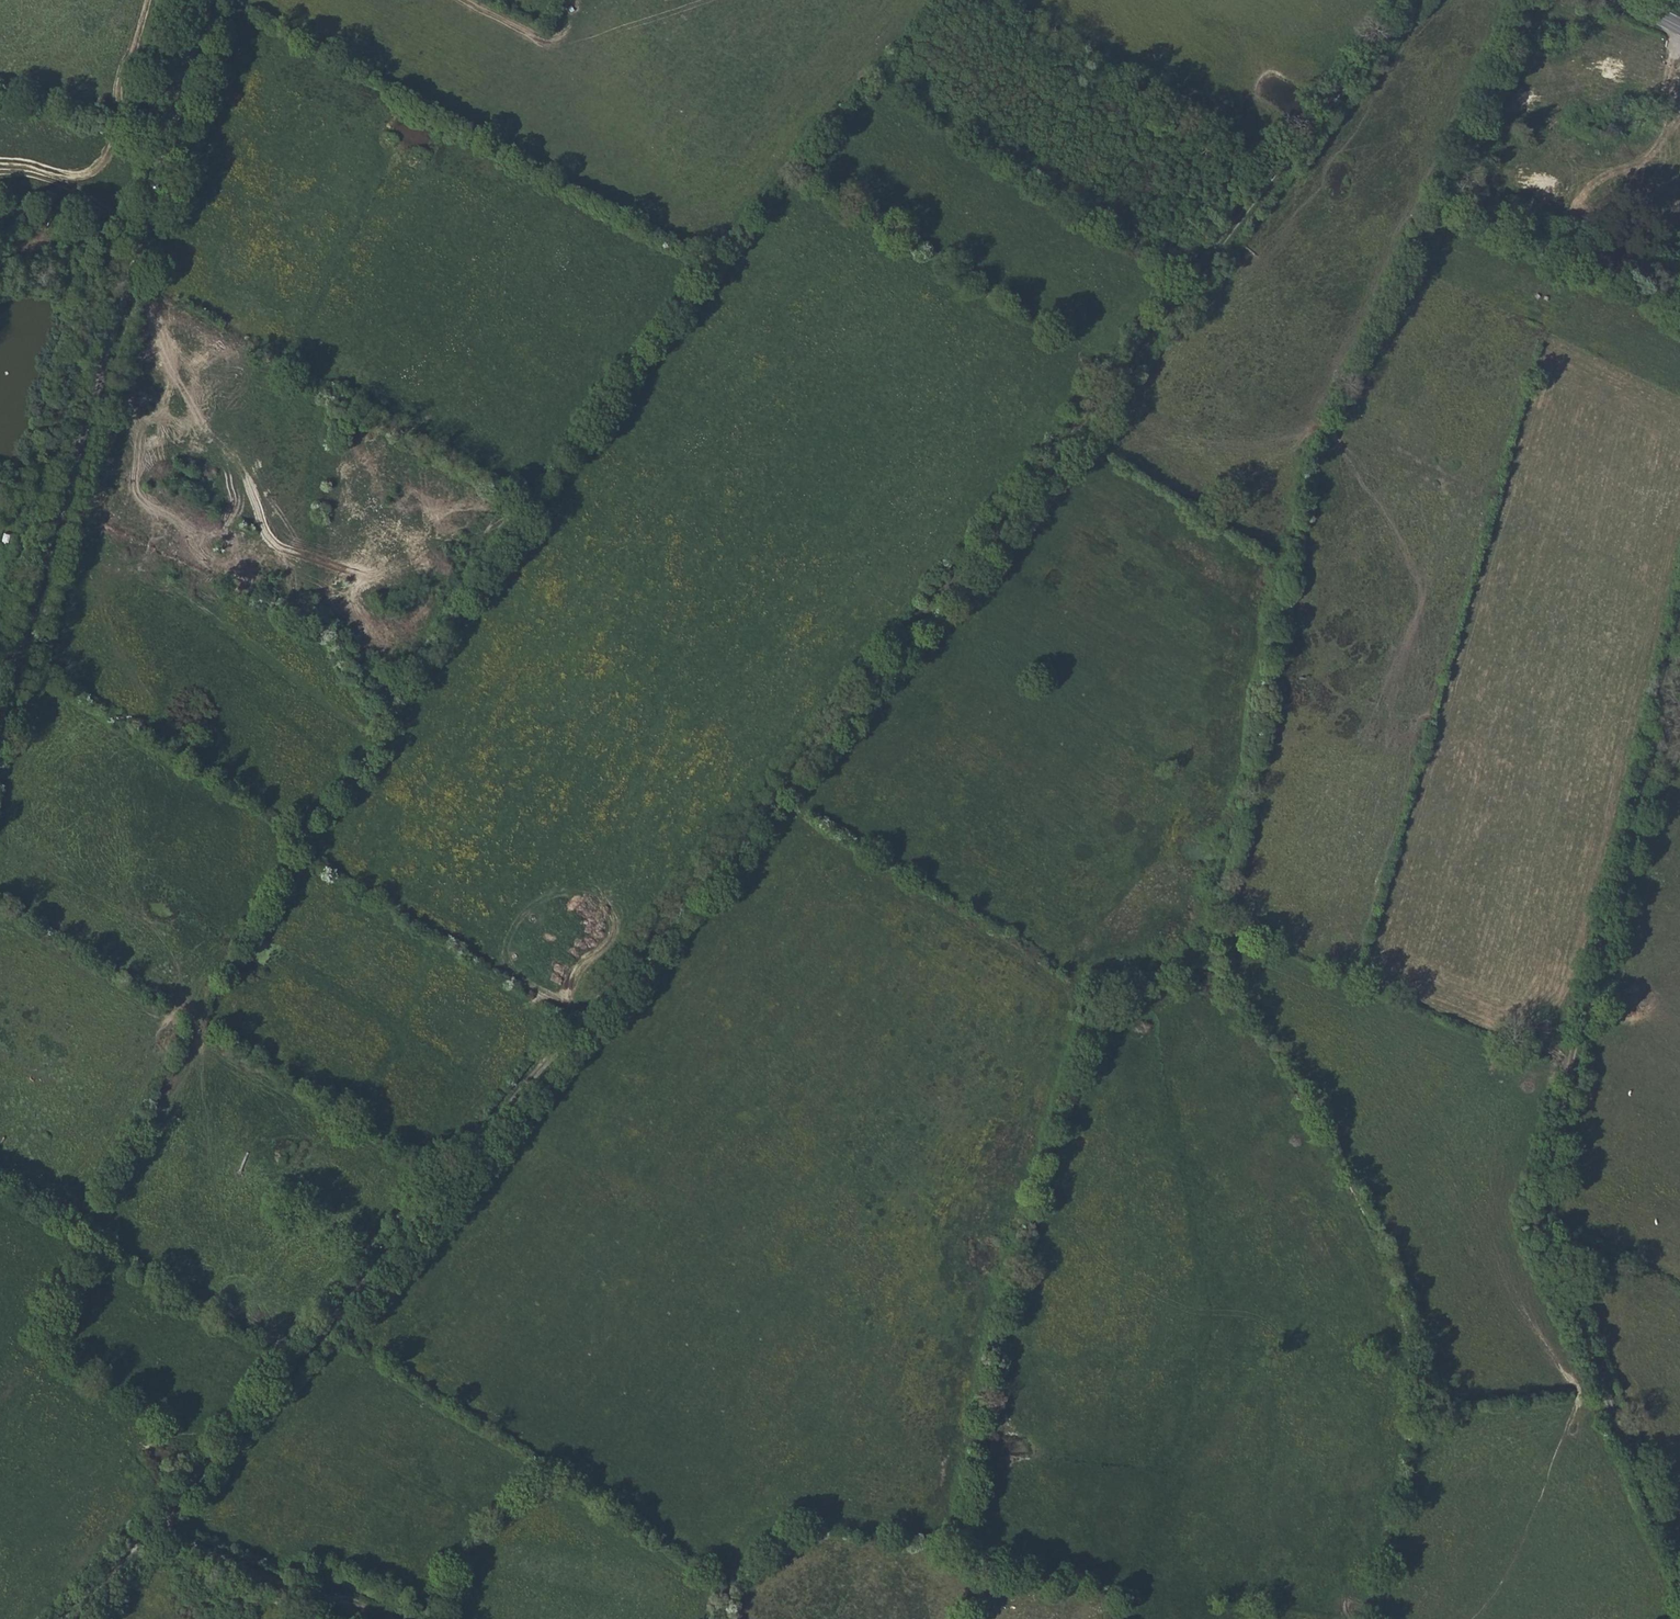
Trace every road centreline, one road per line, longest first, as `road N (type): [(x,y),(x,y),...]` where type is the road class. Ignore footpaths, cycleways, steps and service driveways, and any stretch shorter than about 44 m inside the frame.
road 1 (track): [(71,1618),(344,1312),(934,608),(1414,0)]
road 2 (track): [(1679,1555),(1565,1299),(1546,1216),(1549,1164),(1679,615)]
road 3 (unclassified): [(0,741),(210,0)]

